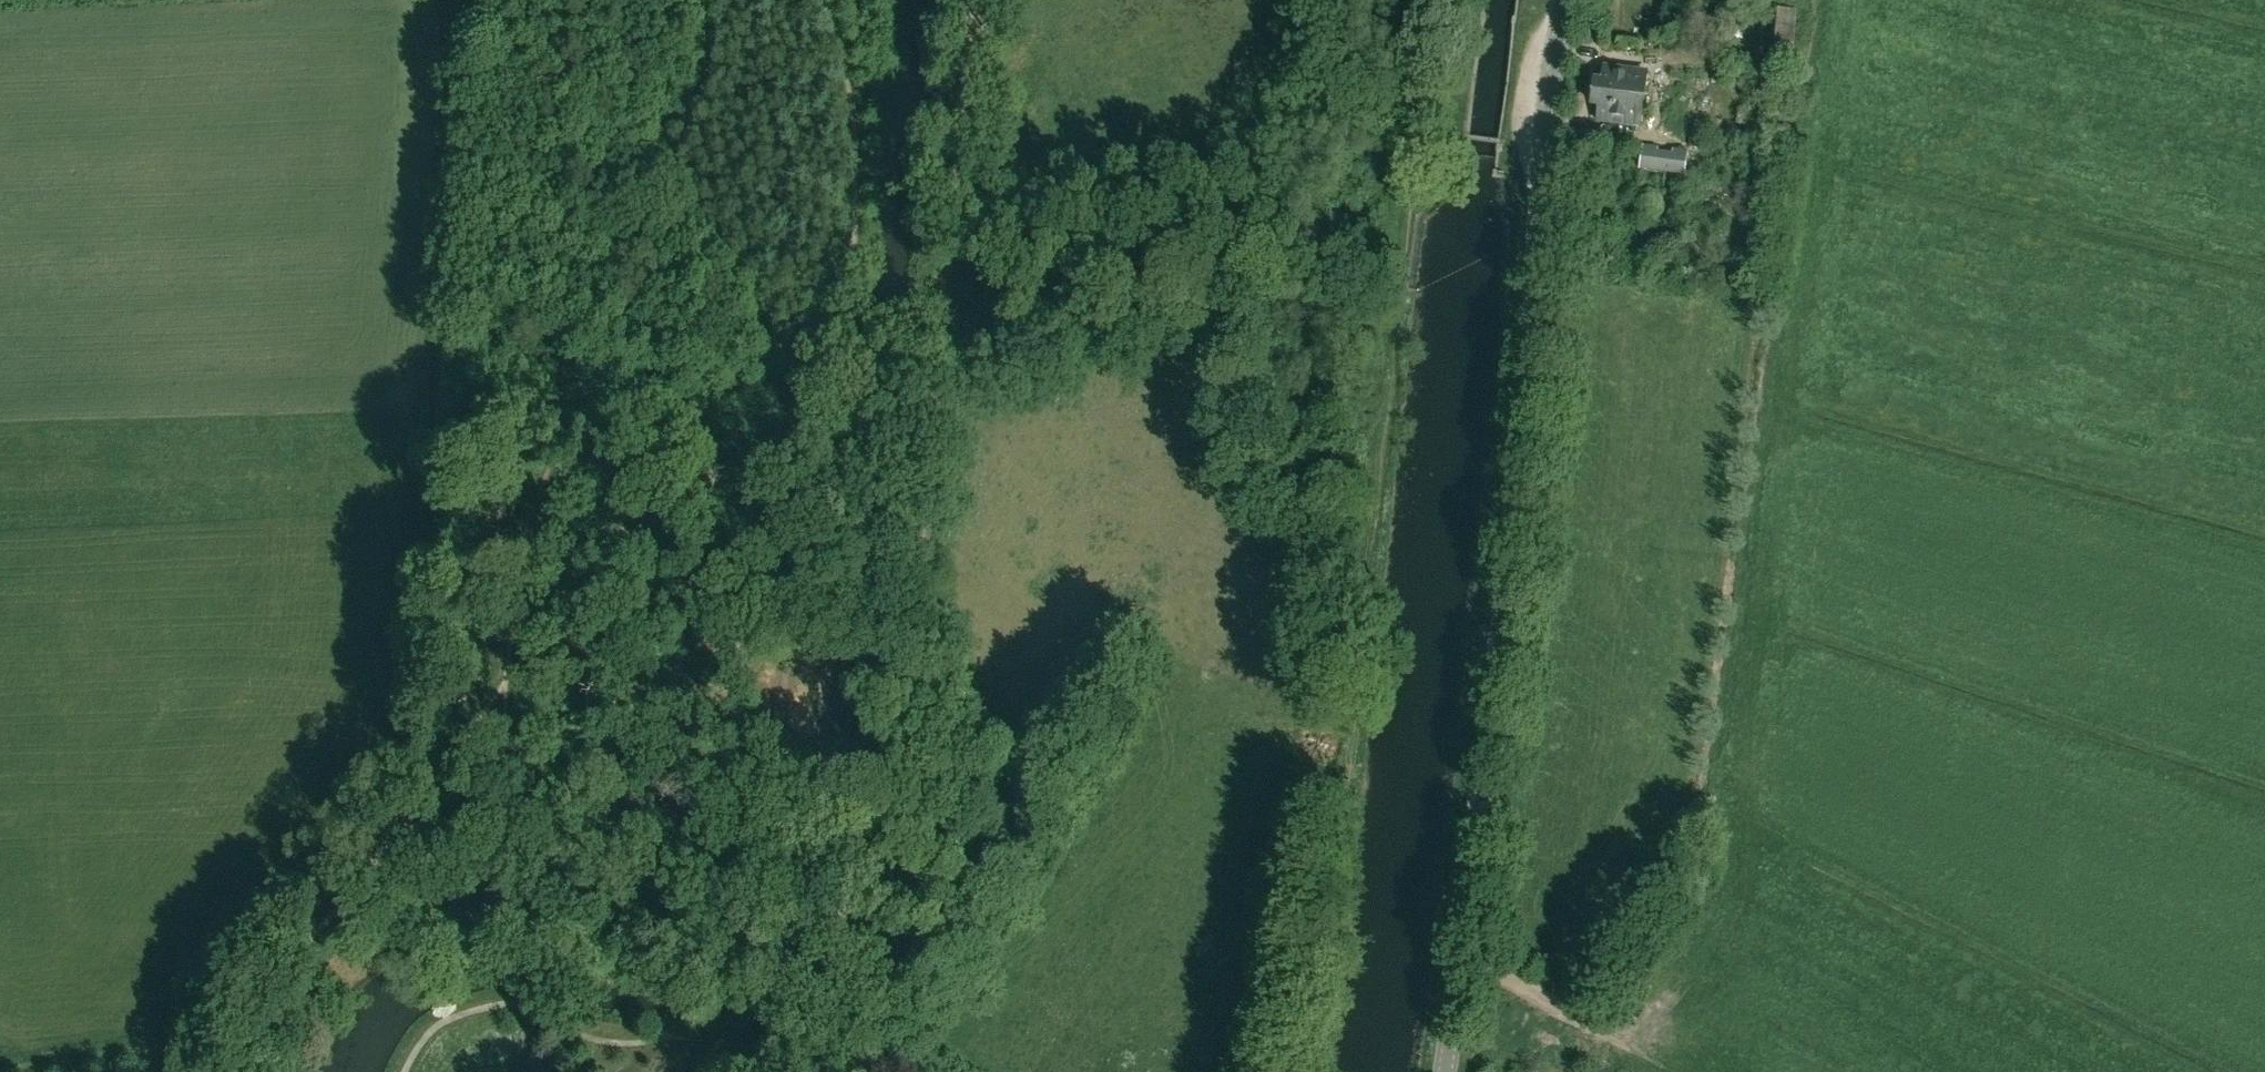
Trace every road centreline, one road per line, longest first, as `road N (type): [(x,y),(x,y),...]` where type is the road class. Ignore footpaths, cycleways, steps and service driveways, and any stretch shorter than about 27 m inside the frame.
road 1 (tertiary): [(1444,1071),(1475,883),(1568,0)]

